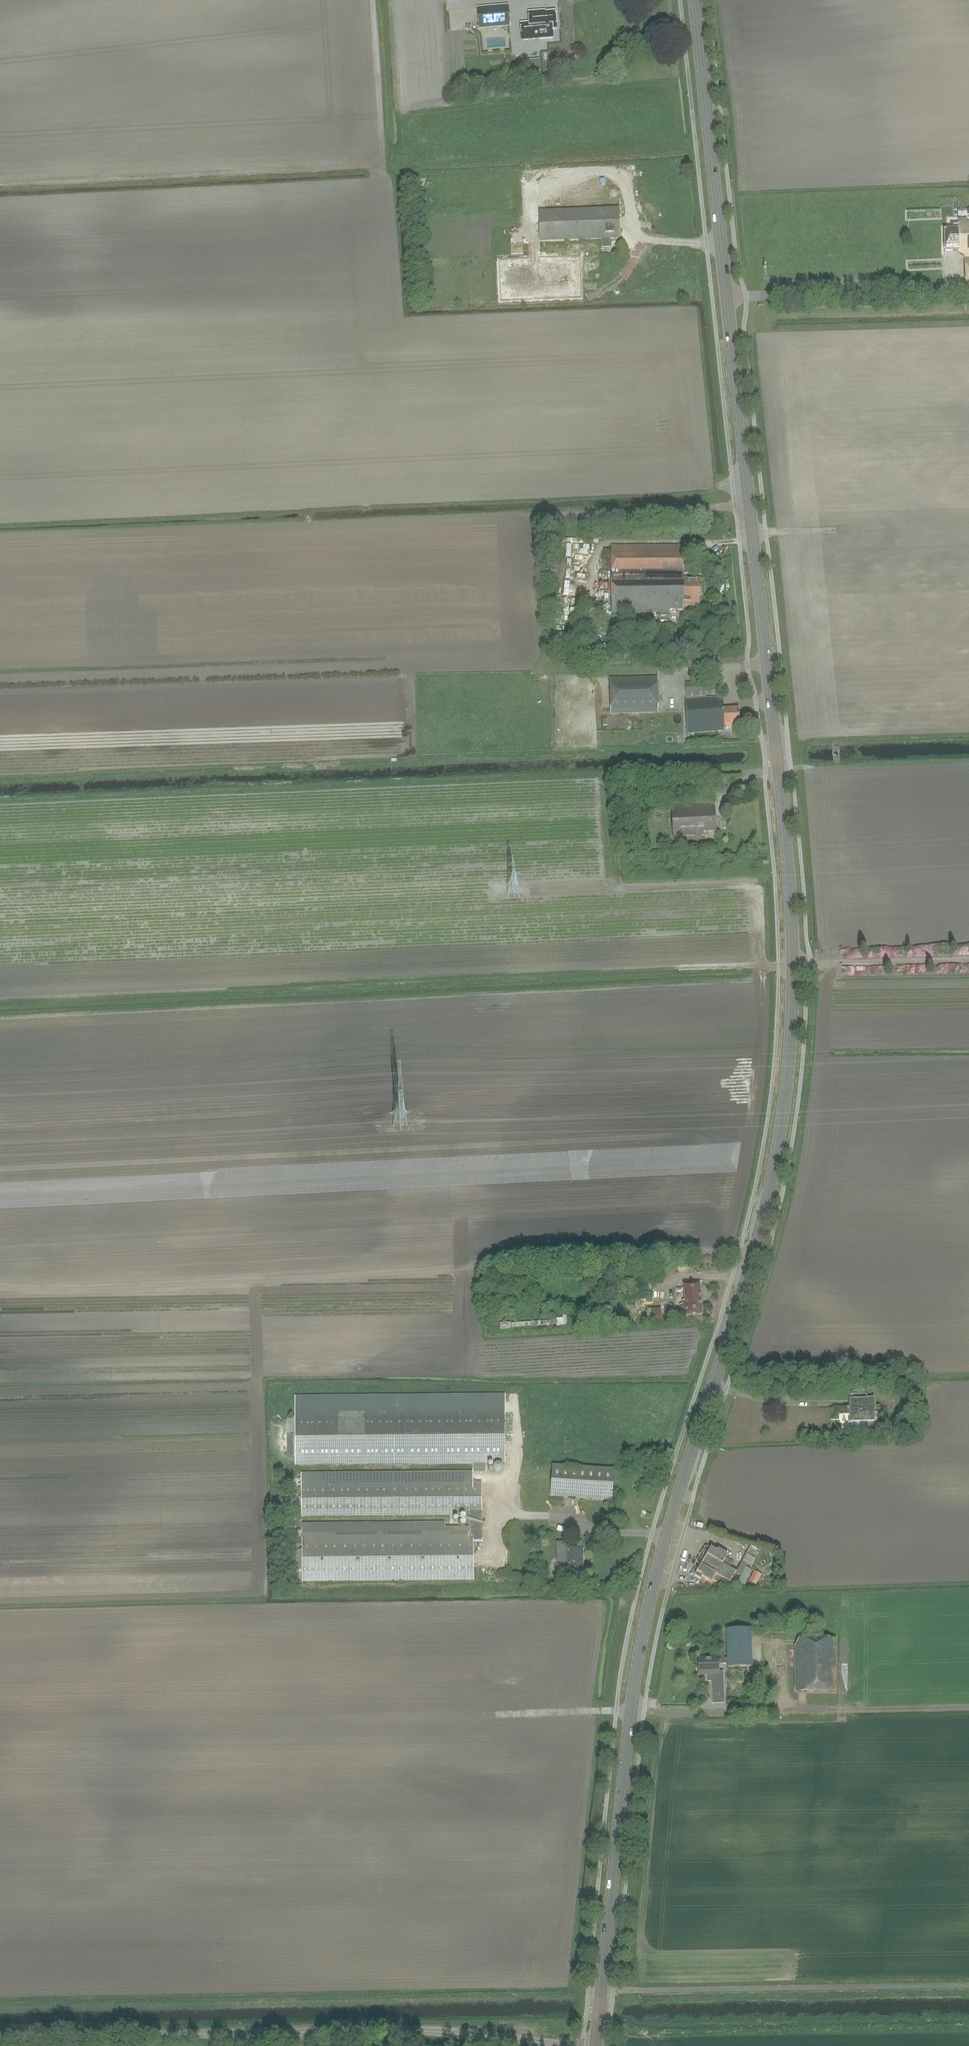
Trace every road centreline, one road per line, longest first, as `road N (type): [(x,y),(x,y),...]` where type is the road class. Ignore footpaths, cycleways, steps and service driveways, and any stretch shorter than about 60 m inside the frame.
road 1 (secondary): [(595,2045),(646,1615),(755,1251),(791,1047),(790,891),(695,0)]
road 2 (track): [(0,1287),(60,1291),(644,1250),(755,1251)]
road 3 (unclassified): [(585,2045),(362,2031),(0,2037)]
road 4 (track): [(0,186),(379,161)]

